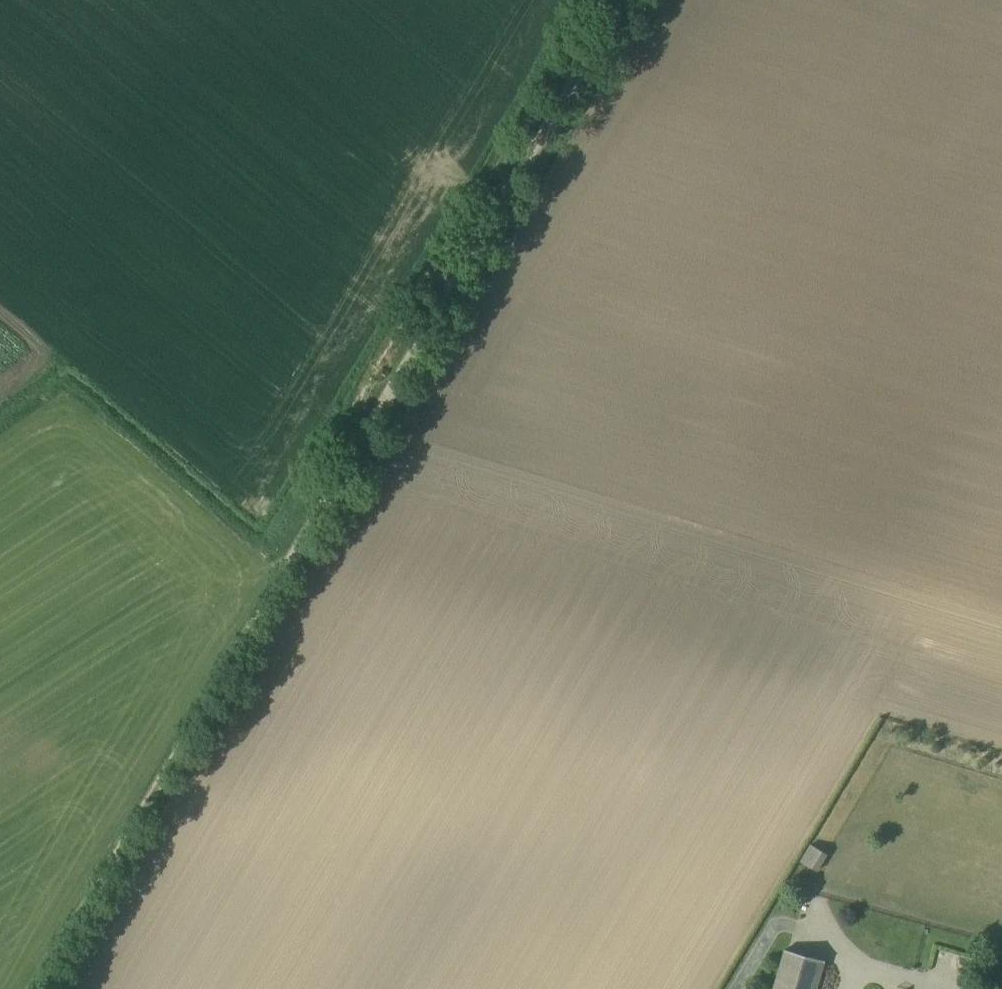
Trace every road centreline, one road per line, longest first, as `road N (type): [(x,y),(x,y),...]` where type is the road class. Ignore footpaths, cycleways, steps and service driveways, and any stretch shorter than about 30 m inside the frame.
road 1 (track): [(607,0),(181,695),(17,988)]

